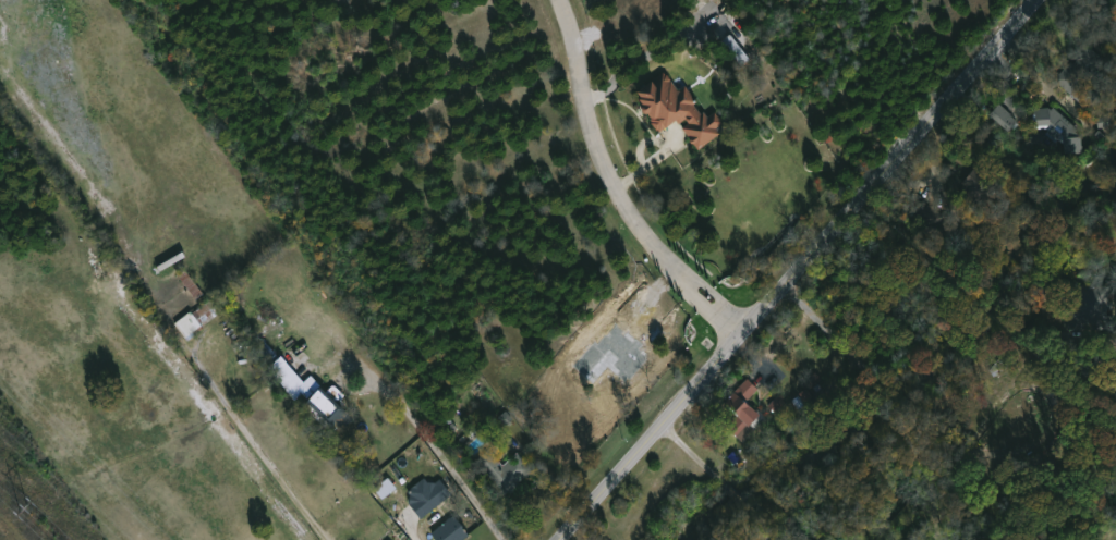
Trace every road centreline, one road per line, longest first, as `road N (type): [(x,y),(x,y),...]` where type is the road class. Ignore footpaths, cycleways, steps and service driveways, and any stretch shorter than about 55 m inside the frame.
road 1 (tertiary): [(1033,0),(558,539)]
road 2 (residential): [(743,330),(720,317),(639,230),(582,93),(572,0)]

